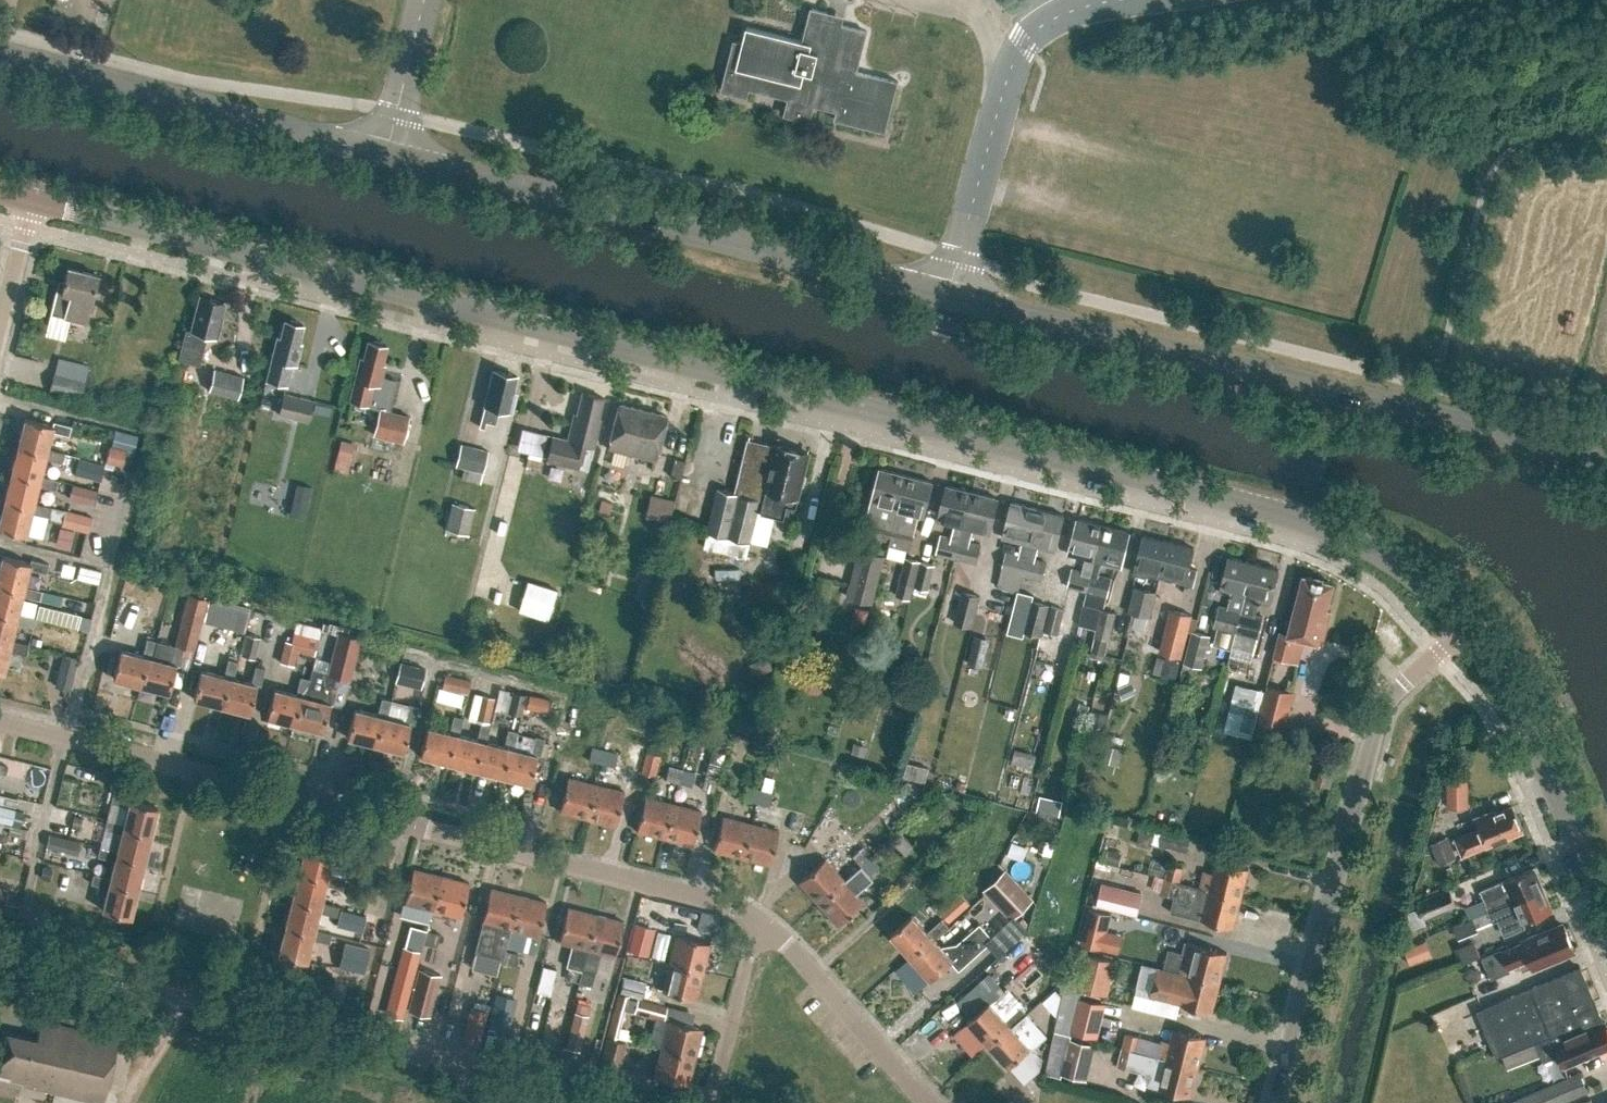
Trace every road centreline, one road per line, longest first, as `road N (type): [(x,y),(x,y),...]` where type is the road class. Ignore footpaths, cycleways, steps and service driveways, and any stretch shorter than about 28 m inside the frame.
road 1 (secondary): [(1466,625),(1382,554),(1285,514),(29,201)]
road 2 (residential): [(760,920),(735,906),(198,765),(164,765),(0,722)]
road 3 (tertiary): [(1606,459),(948,294)]
road 4 (unclassified): [(594,1102),(0,951)]
road 5 (tertiary): [(948,294),(386,154)]
road 6 (unclassified): [(1275,1102),(1381,707),(1466,625)]
road 7 (tertiary): [(386,154),(0,58)]
road 8 (secondary): [(1606,913),(1505,671),(1466,625)]
road 9 (unclassified): [(948,294),(1023,42)]
road 10 (residential): [(933,1102),(760,920)]
road 11 (residential): [(760,920),(712,1102)]
road 12 (unclassified): [(386,154),(421,0)]
road 13 (residential): [(0,319),(29,201)]

